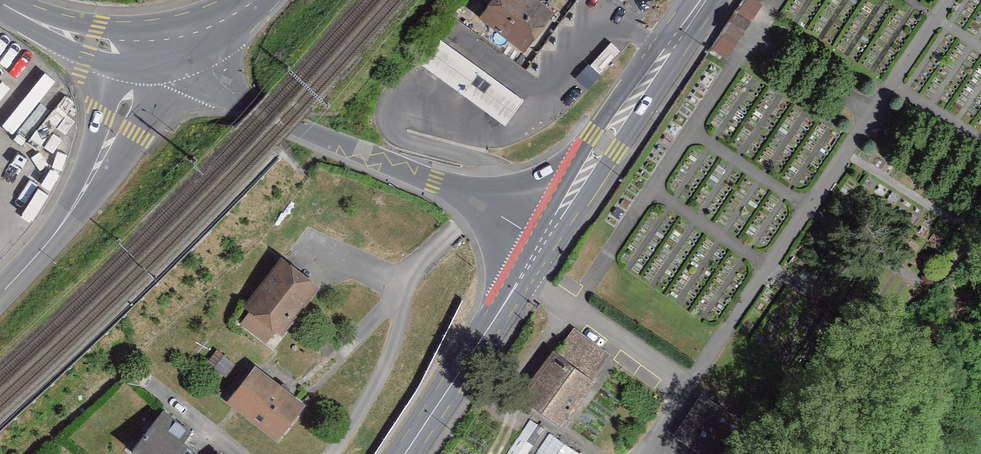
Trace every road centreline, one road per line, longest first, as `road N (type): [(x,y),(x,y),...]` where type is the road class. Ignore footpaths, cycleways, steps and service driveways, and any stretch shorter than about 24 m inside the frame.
road 1 (unclassified): [(544,245),(484,202),(249,104),(165,40)]
road 2 (unclassified): [(0,295),(77,202),(165,40)]
road 3 (primary): [(544,245),(704,0)]
road 4 (primary): [(406,453),(544,245)]
road 5 (unclassified): [(165,40),(92,43),(0,4)]

